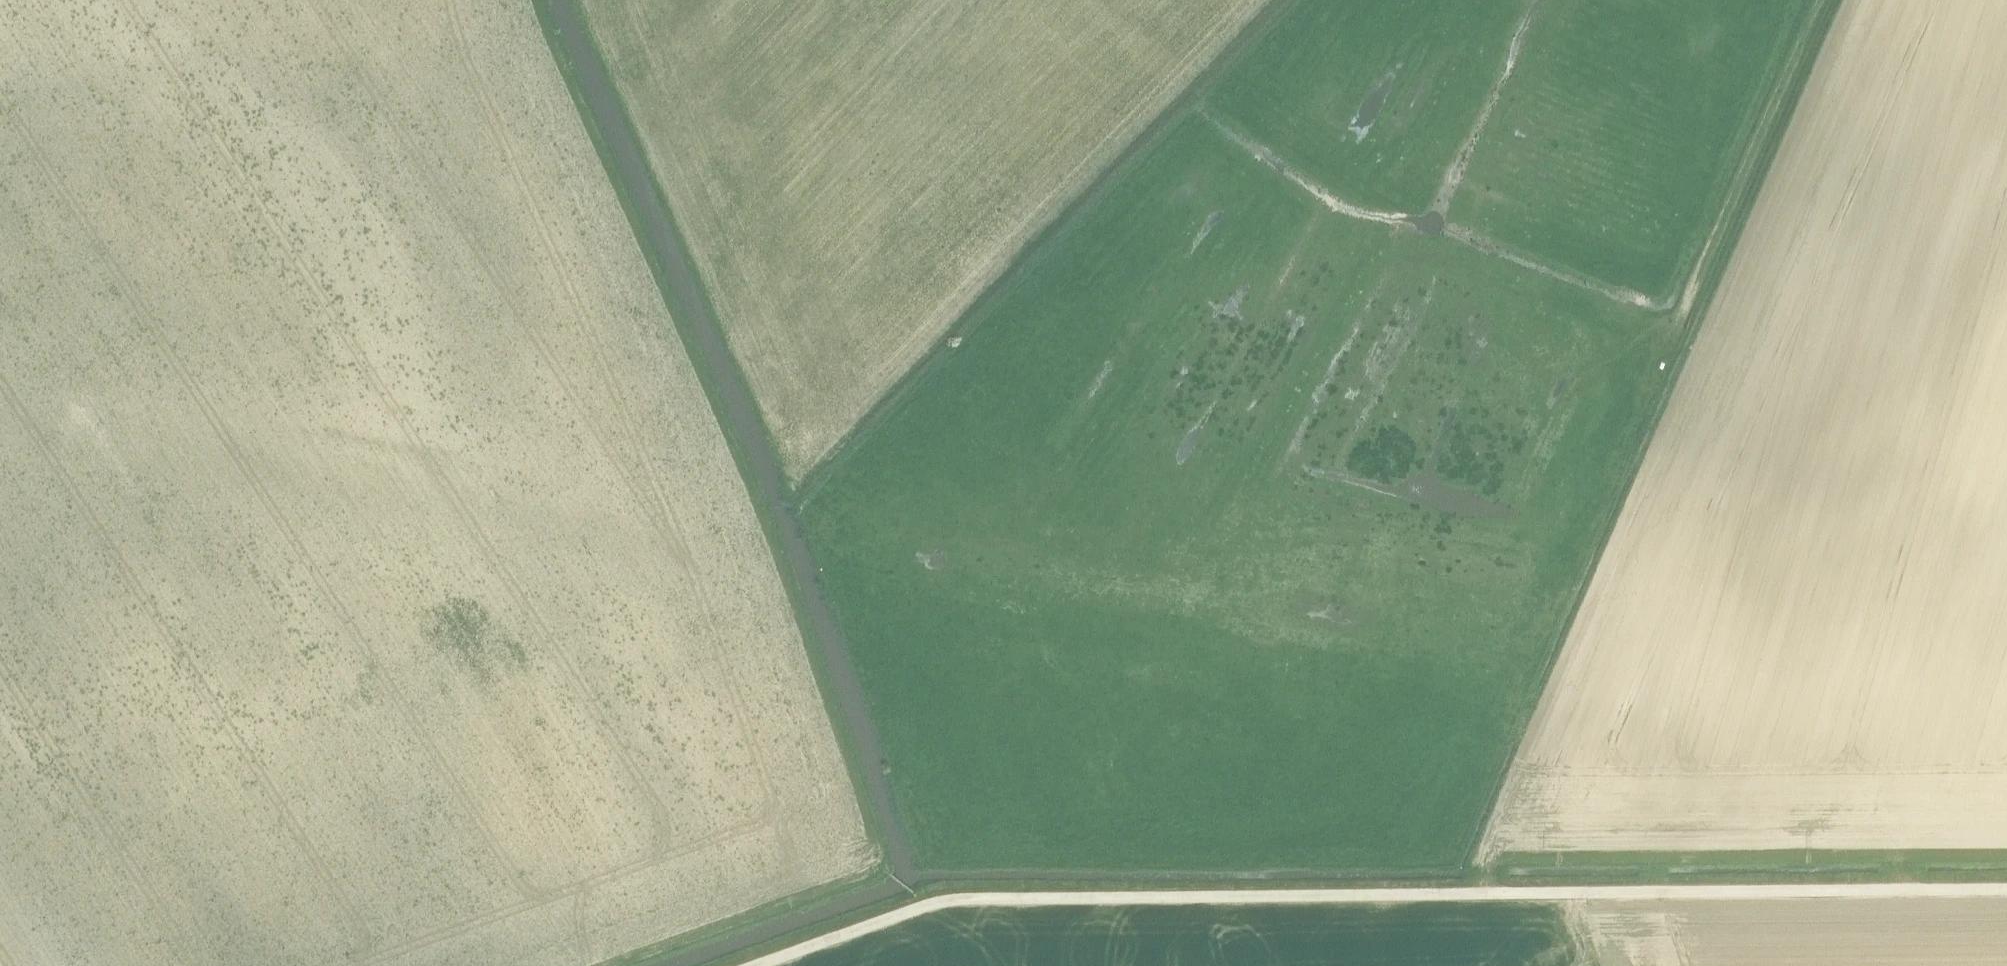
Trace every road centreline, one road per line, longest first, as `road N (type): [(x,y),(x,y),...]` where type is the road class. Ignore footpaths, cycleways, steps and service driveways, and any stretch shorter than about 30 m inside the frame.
road 1 (track): [(763,965),(969,900),(2006,890)]

